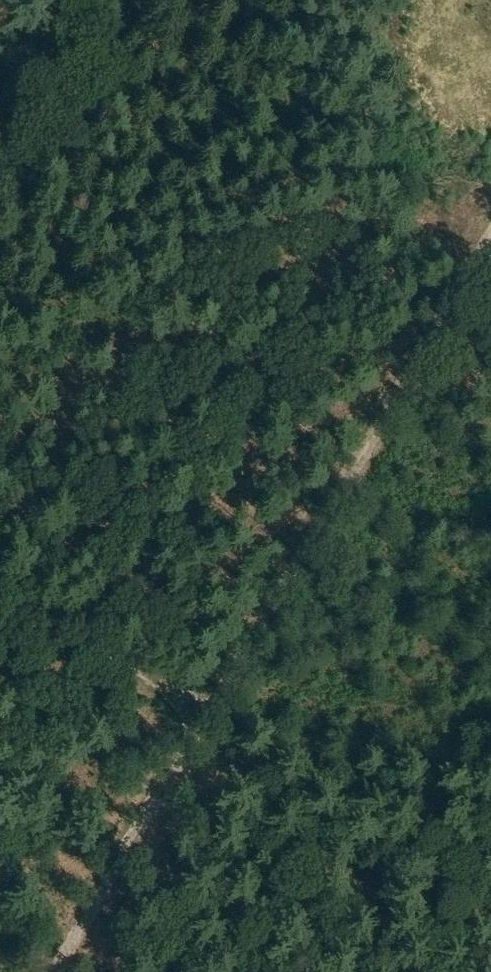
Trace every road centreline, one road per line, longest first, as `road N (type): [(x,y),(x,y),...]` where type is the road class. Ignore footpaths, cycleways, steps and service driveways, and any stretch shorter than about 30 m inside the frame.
road 1 (track): [(490,234),(203,719)]
road 2 (track): [(0,207),(134,0)]
road 3 (track): [(180,762),(55,971)]
road 4 (track): [(203,719),(0,591)]

